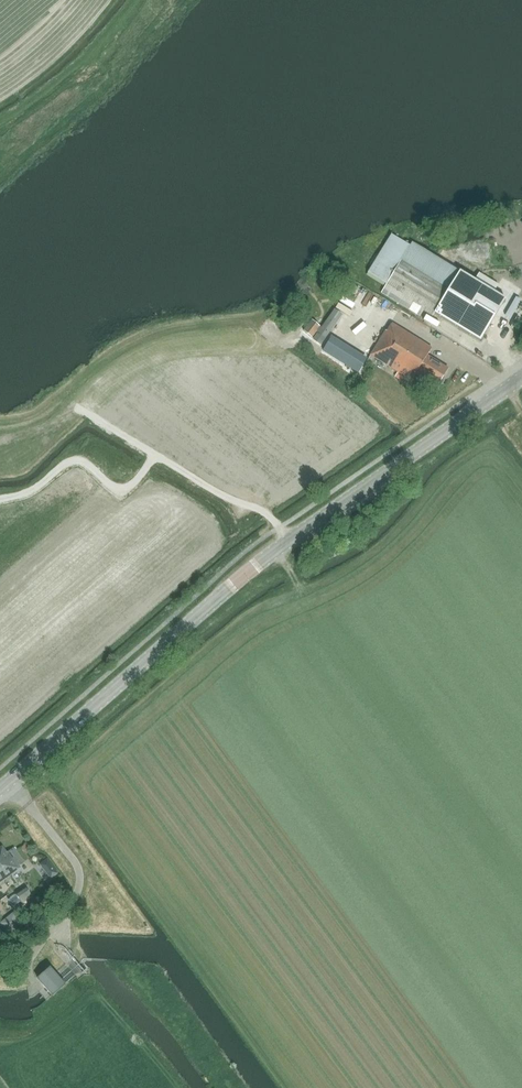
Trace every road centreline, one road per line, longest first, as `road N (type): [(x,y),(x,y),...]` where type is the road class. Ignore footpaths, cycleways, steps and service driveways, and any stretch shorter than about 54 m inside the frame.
road 1 (tertiary): [(0,790),(268,556),(521,380)]
road 2 (track): [(289,541),(270,515),(224,497),(85,411),(63,415)]
road 3 (track): [(155,454),(125,488),(72,461),(33,490),(0,499)]

